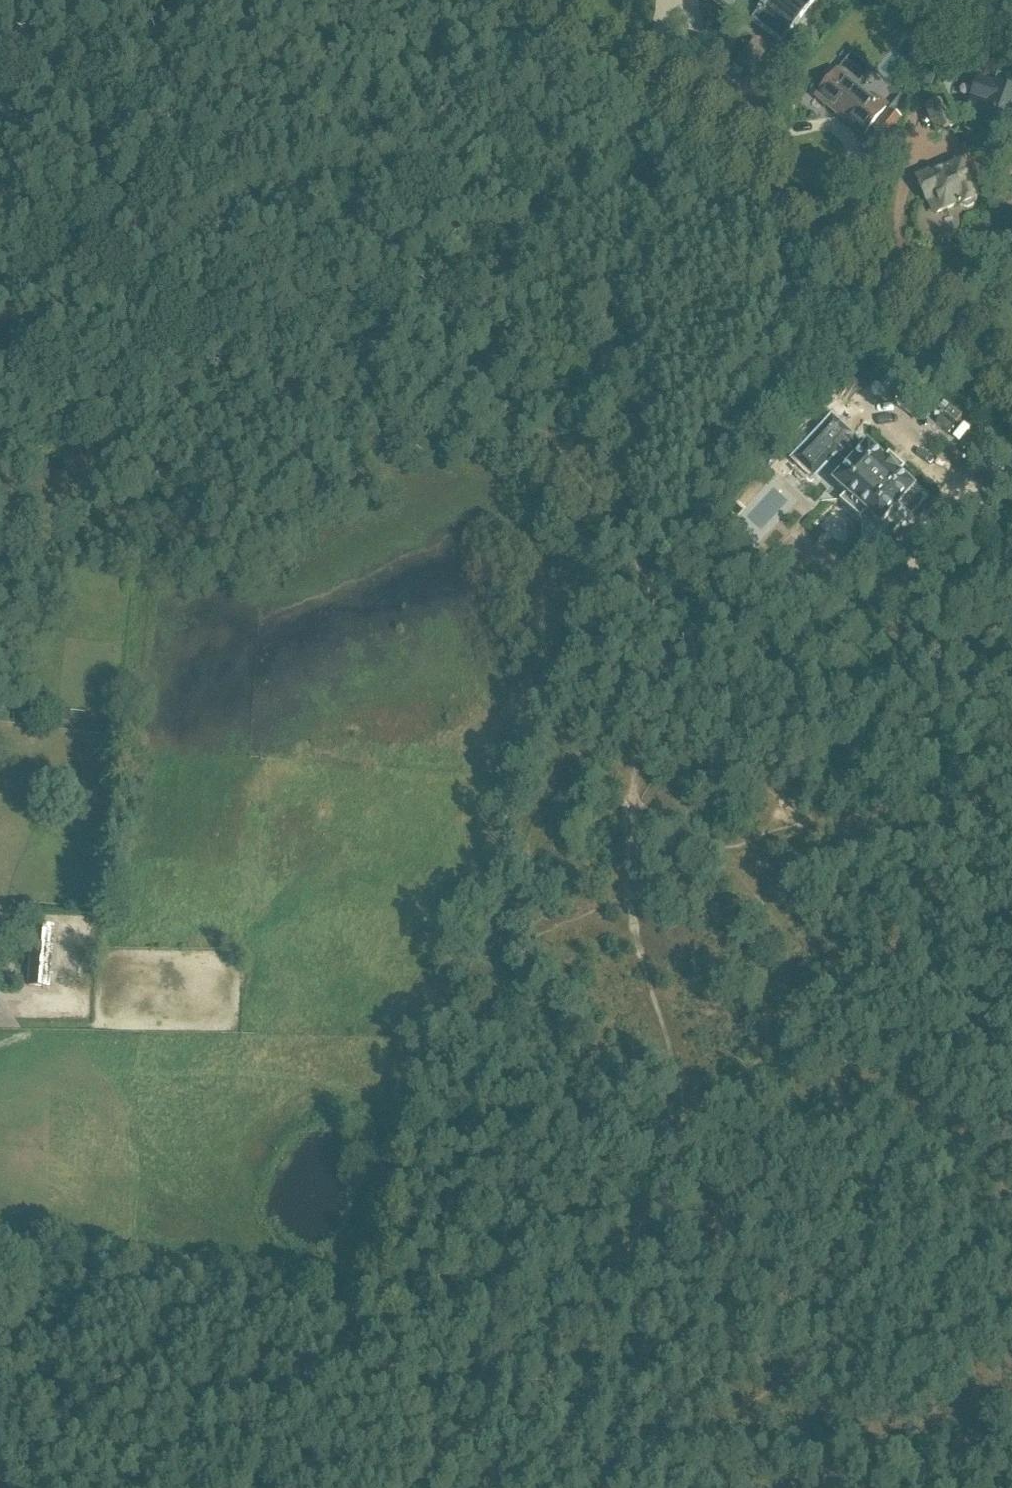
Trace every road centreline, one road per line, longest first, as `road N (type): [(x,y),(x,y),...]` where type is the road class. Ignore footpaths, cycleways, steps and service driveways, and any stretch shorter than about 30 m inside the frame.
road 1 (unclassified): [(1011,404),(652,111),(501,0)]

